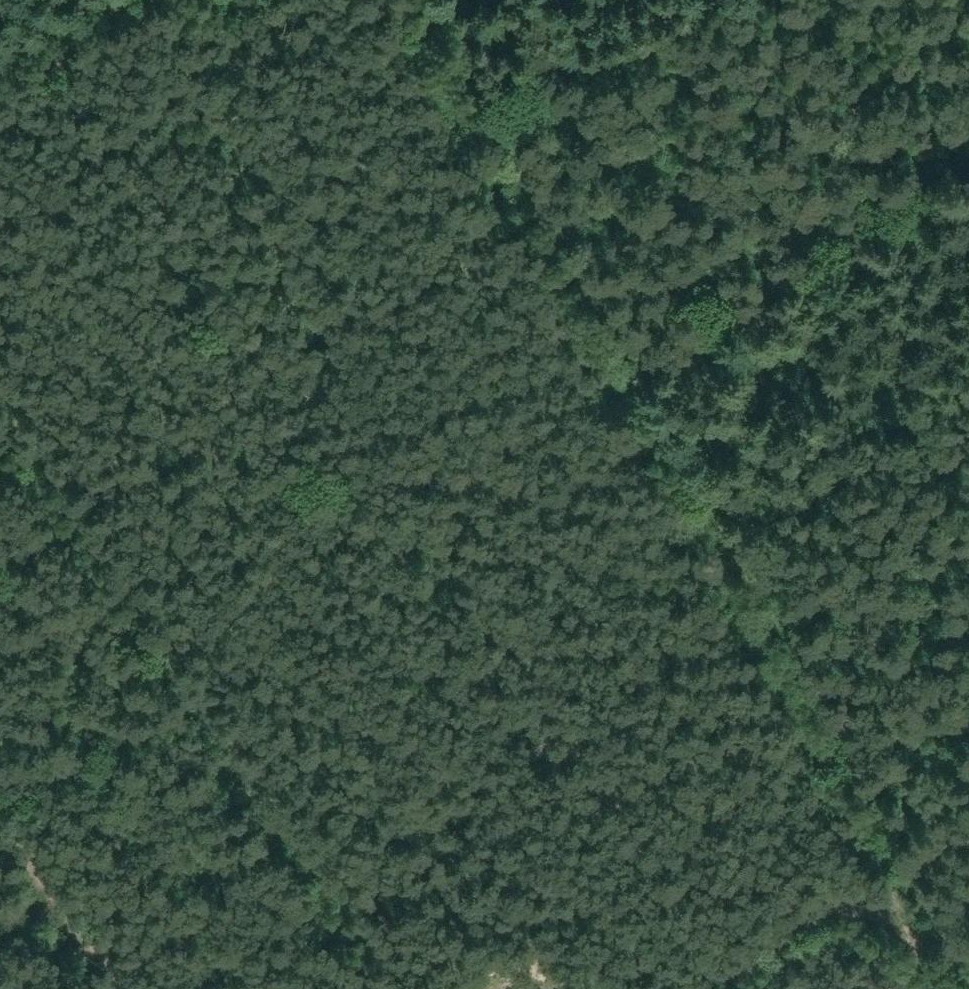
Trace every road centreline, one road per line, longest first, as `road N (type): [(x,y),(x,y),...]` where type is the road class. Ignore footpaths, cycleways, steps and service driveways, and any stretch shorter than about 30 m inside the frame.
road 1 (track): [(940,988),(882,882),(725,988)]
road 2 (track): [(0,61),(146,0)]

